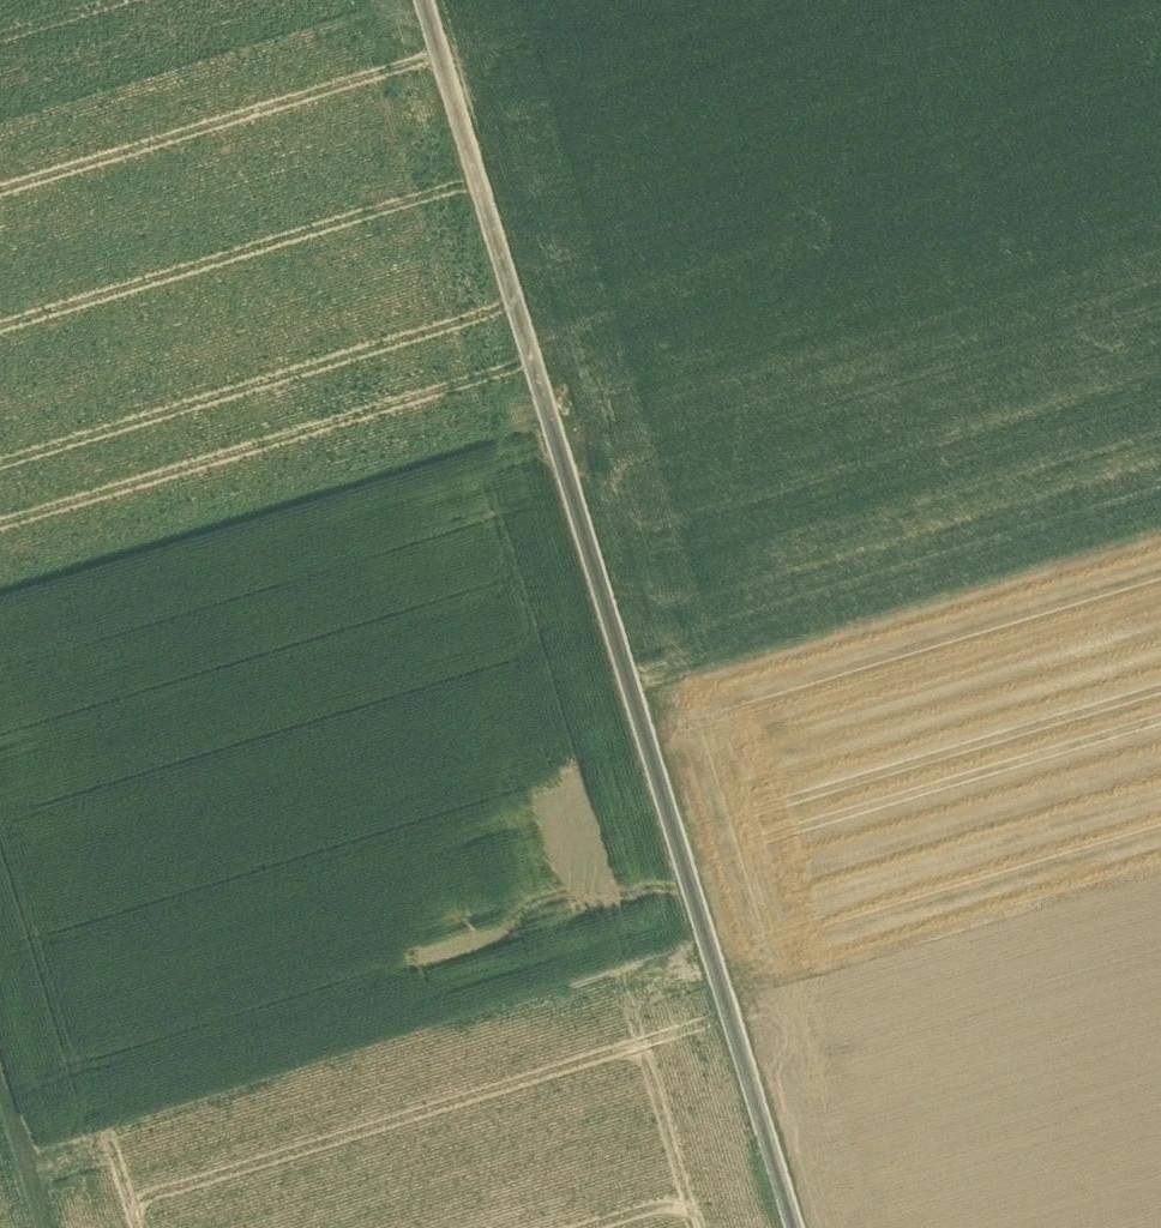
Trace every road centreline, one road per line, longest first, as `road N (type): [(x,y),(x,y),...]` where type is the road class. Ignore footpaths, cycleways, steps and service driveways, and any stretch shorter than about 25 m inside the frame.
road 1 (track): [(792,1227),(422,0)]
road 2 (track): [(0,1081),(45,1227)]

